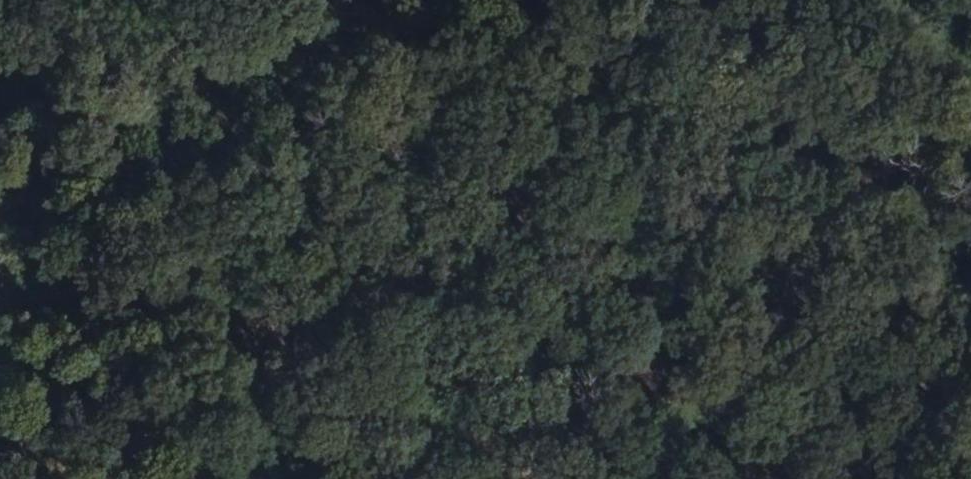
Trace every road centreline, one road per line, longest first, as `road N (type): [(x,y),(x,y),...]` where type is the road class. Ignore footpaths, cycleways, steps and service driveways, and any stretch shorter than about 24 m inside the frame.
road 1 (track): [(348,0),(0,216)]
road 2 (track): [(0,356),(252,478)]

